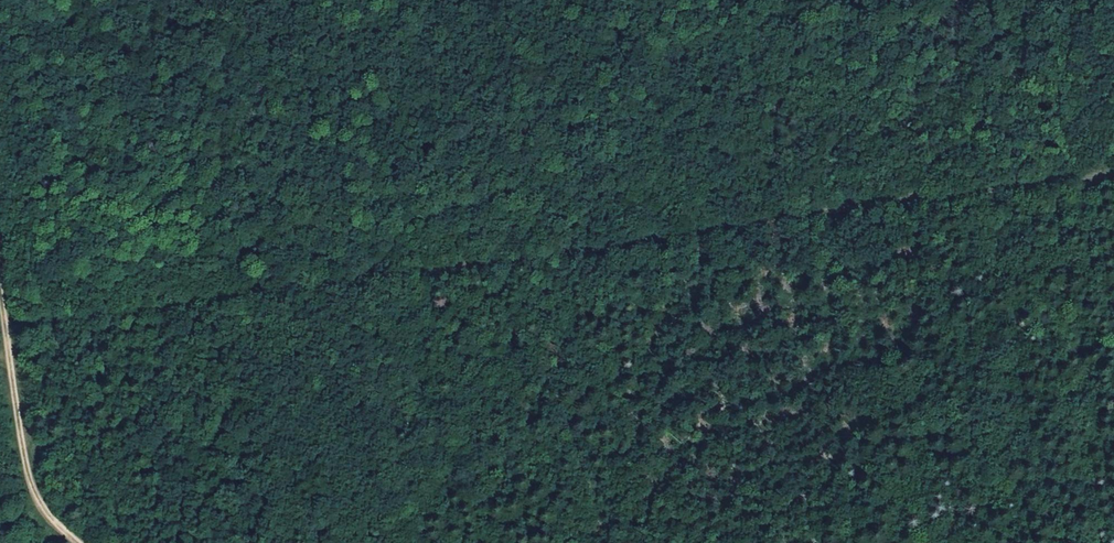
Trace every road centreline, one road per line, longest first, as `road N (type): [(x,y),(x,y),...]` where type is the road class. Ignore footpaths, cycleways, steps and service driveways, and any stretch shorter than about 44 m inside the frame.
road 1 (track): [(79,542),(39,502),(12,371)]

